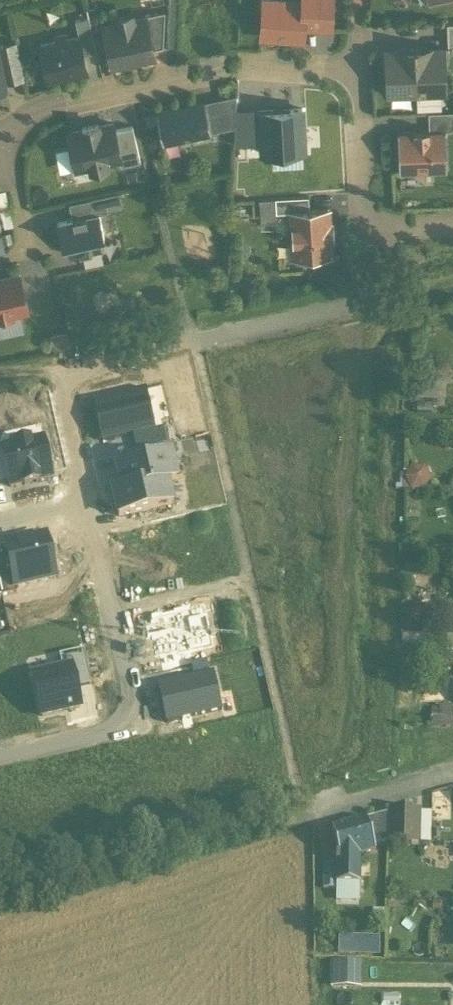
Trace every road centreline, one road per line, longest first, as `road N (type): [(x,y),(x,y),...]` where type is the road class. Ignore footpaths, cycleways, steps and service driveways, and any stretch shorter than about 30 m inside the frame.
road 1 (residential): [(85,506),(63,376),(364,312),(376,301),(370,208)]
road 2 (residential): [(370,208),(353,97),(340,72),(316,65),(238,62),(170,77),(66,102),(9,133)]
road 3 (residential): [(85,506),(133,722),(0,754)]
road 4 (track): [(320,801),(0,888)]
road 5 (residential): [(452,777),(320,801)]

